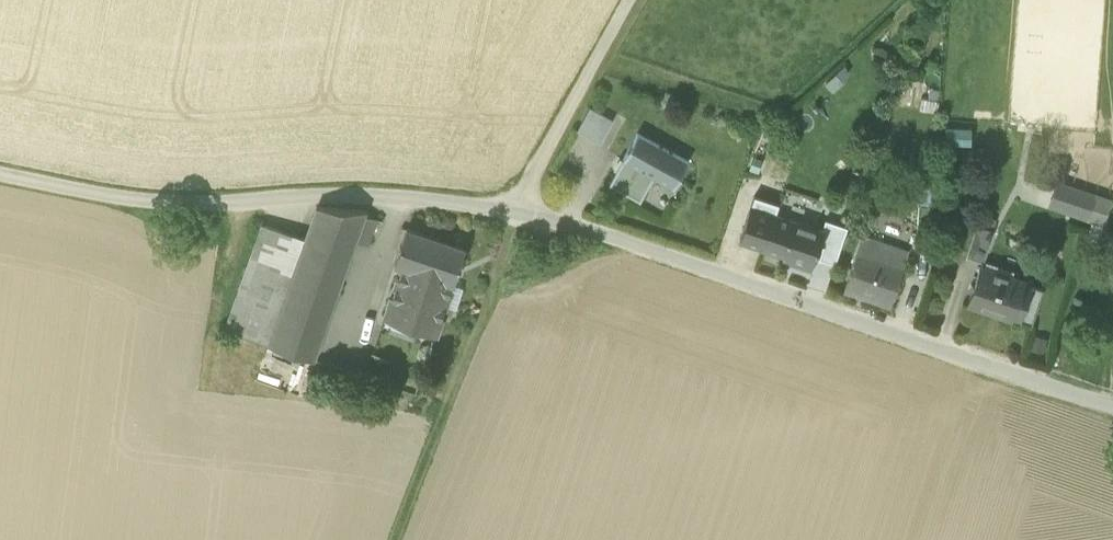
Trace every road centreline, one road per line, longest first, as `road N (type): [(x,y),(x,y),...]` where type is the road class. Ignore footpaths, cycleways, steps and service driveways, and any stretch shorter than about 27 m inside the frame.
road 1 (unclassified): [(1112,406),(792,294),(519,213)]
road 2 (unclassified): [(519,213),(324,193),(177,207),(0,170)]
road 3 (track): [(402,539),(519,213)]
road 4 (unclassified): [(519,213),(633,0)]

